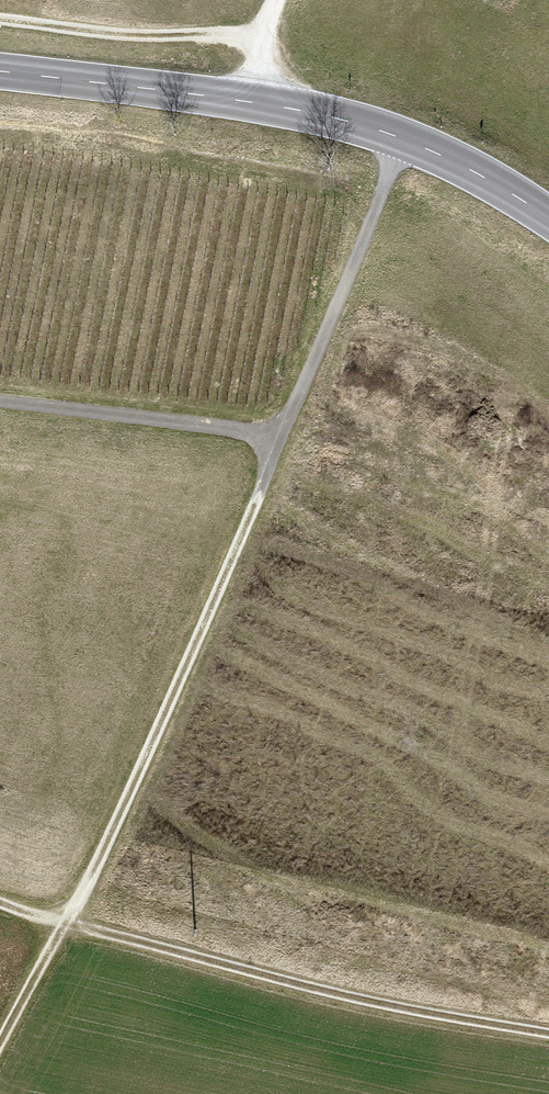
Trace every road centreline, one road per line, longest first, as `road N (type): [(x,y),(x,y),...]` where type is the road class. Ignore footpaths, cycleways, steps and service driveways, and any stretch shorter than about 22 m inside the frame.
road 1 (track): [(280,435),(137,778),(63,925),(548,1037)]
road 2 (primary): [(0,72),(321,116),(404,139),(548,218)]
road 3 (track): [(404,139),(280,435)]
road 4 (track): [(280,435),(0,400)]
road 5 (track): [(0,22),(126,37),(262,32)]
road 6 (track): [(0,902),(63,925),(0,1047)]

